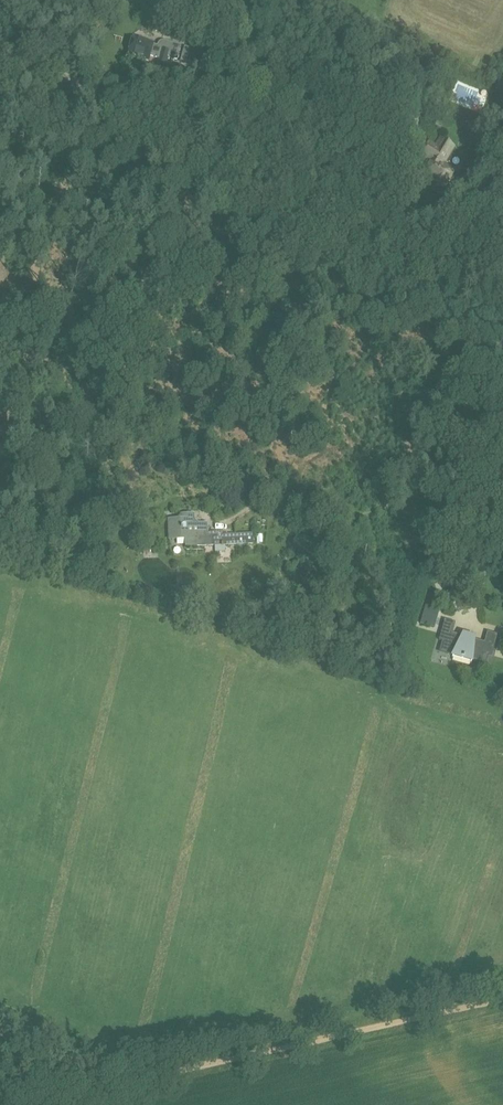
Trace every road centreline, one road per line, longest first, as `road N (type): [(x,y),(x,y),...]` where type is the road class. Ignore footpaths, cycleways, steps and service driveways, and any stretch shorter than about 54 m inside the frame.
road 1 (track): [(33,1104),(502,999)]
road 2 (track): [(502,355),(102,103)]
road 3 (track): [(489,346),(378,508),(359,519),(270,496),(223,523),(201,514)]
road 4 (track): [(416,142),(414,101),(357,82),(102,103)]
road 5 (track): [(489,346),(480,445),(449,591),(461,615)]
road 6 (track): [(102,103),(0,16)]

